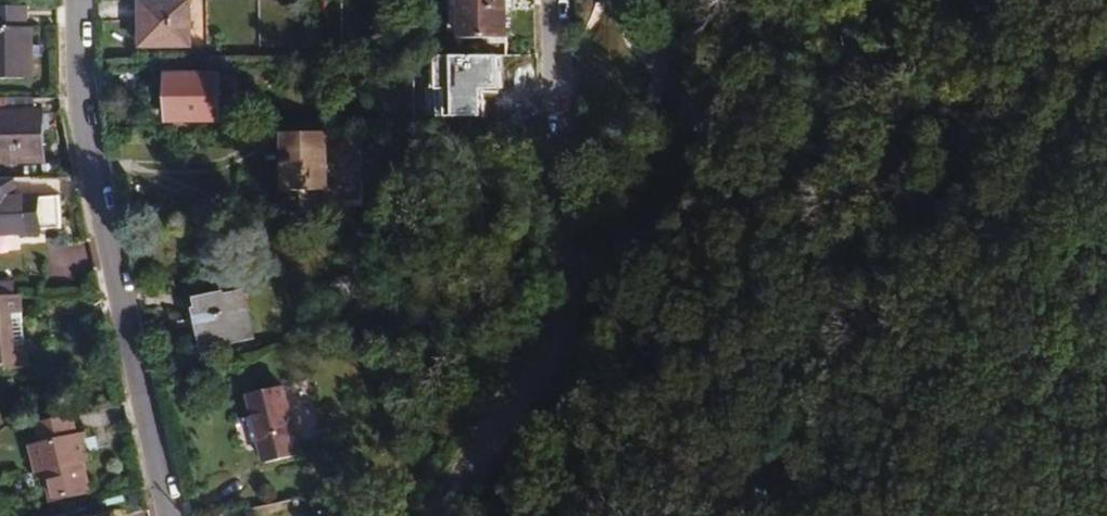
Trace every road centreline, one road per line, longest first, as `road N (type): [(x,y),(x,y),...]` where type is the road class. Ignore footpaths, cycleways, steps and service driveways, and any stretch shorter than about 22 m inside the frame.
road 1 (residential): [(438,515),(486,431),(562,326),(554,0)]
road 2 (residential): [(172,515),(78,117),(76,0)]

